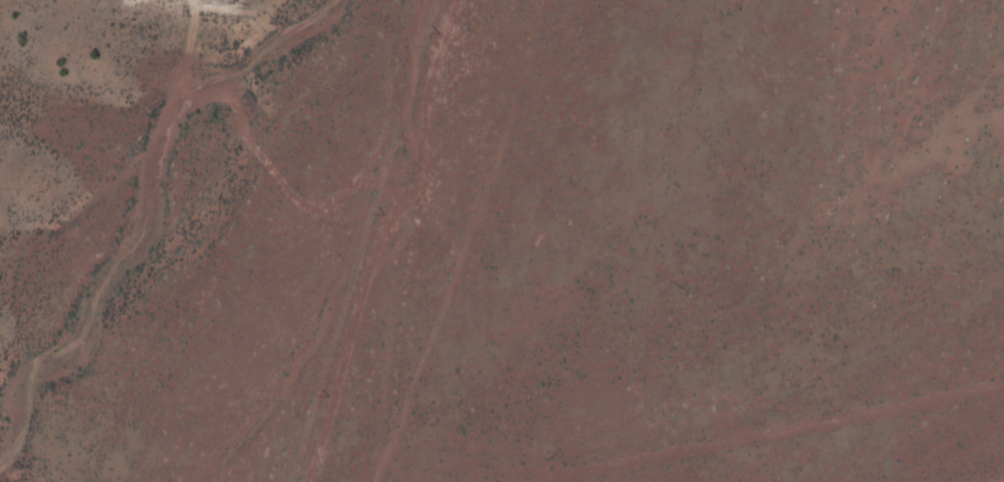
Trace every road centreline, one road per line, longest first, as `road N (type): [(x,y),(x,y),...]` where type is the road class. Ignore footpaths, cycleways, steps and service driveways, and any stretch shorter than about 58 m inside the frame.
road 1 (residential): [(816,481),(1003,444)]

